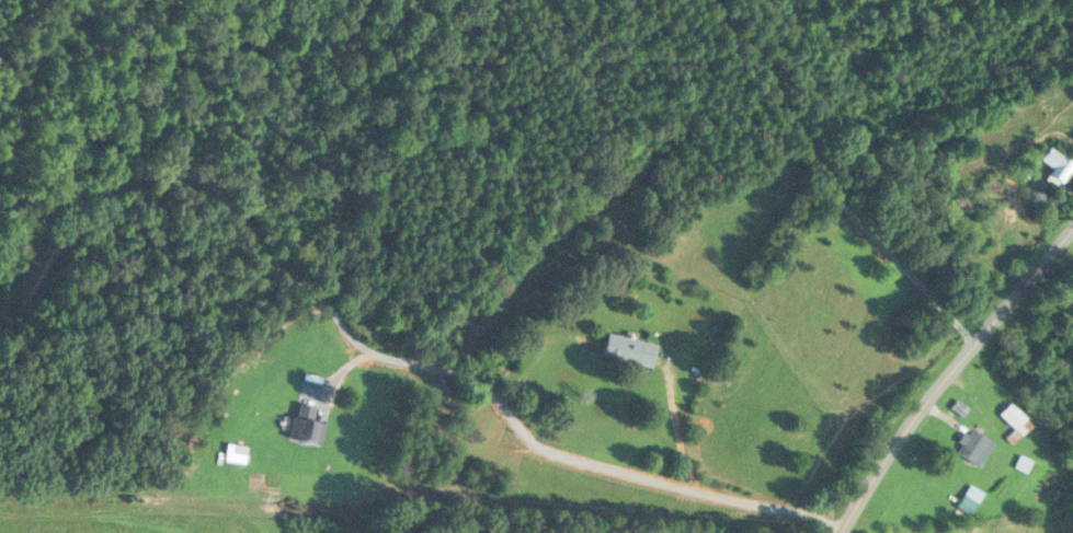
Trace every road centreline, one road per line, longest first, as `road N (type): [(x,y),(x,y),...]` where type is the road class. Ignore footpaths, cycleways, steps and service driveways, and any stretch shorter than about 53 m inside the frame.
road 1 (residential): [(842,530),(784,507),(548,453),(471,380),(356,346),(315,292),(283,276),(217,188),(190,175),(150,174),(89,207),(25,310),(0,328)]
road 2 (residential): [(840,532),(917,413),(1072,228)]

